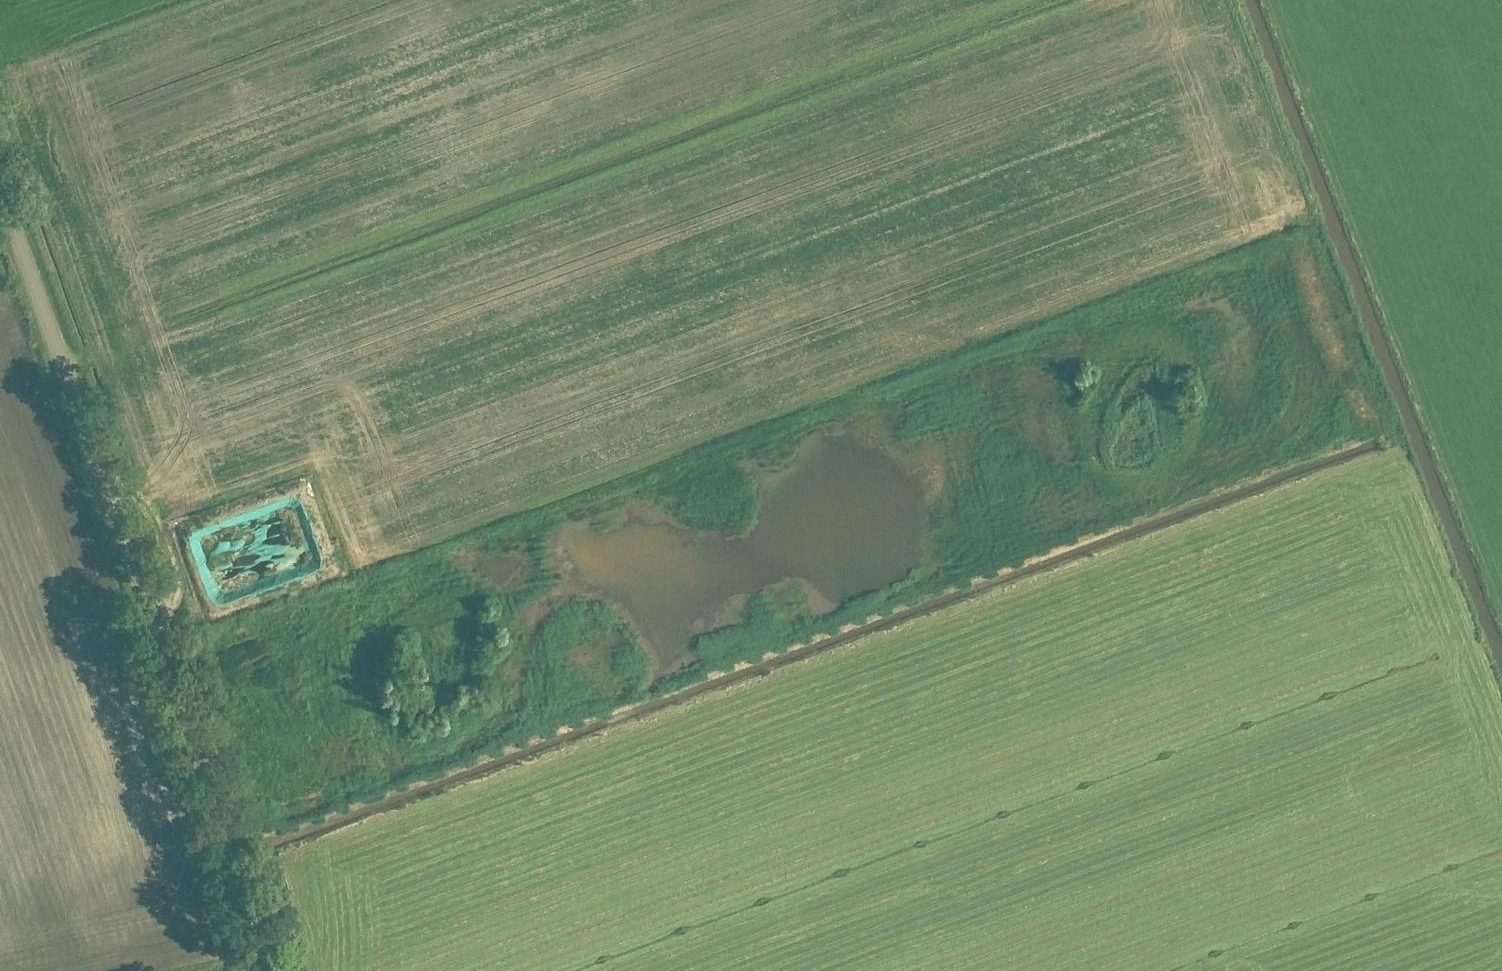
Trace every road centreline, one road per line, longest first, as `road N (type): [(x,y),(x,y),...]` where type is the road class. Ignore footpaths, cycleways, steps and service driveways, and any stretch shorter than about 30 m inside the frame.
road 1 (unclassified): [(273,970),(0,196)]

